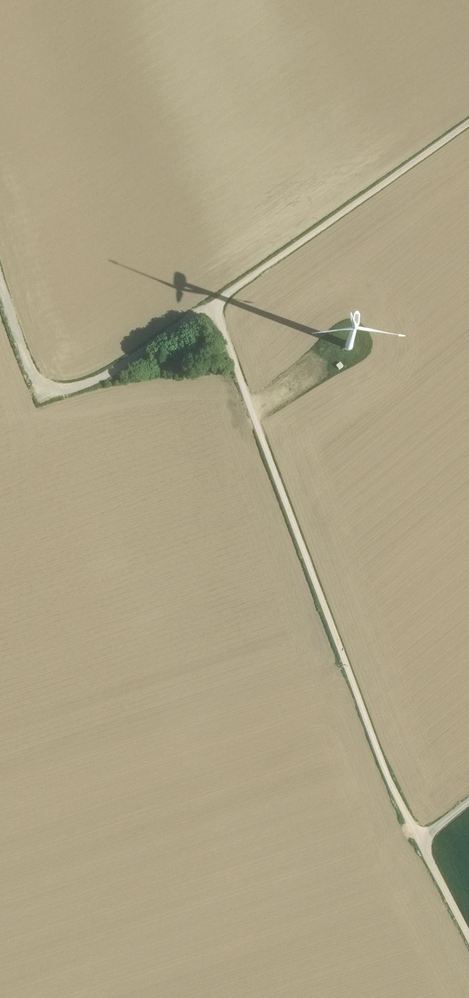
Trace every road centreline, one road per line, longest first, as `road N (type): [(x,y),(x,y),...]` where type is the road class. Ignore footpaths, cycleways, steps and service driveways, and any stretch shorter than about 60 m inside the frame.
road 1 (track): [(423,842),(391,784),(213,304),(468,123)]
road 2 (track): [(213,304),(115,375),(60,391),(23,363),(0,281)]
road 3 (track): [(468,933),(423,842),(468,803)]

